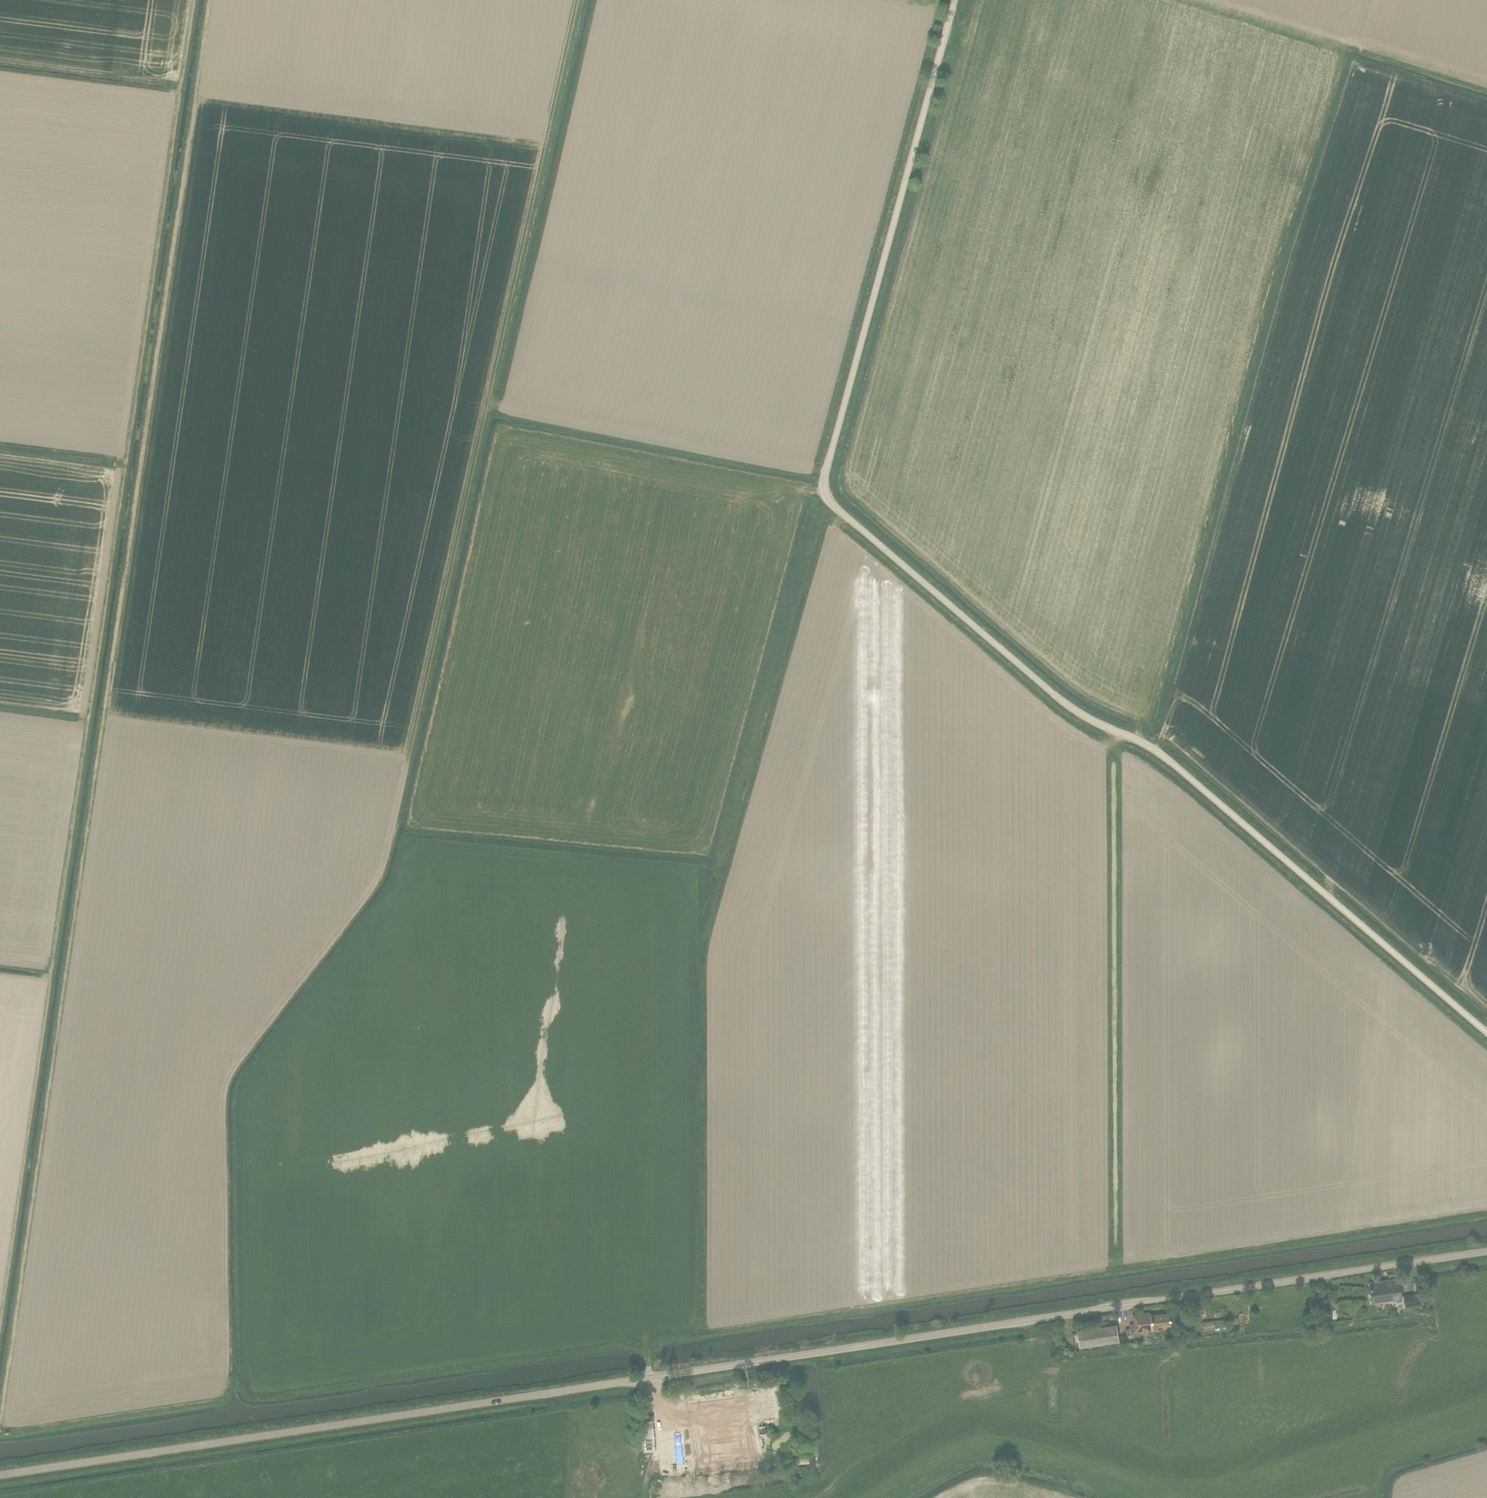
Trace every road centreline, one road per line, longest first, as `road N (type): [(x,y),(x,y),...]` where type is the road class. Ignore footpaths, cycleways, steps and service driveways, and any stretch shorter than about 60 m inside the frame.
road 1 (unclassified): [(0,1475),(1486,1252)]
road 2 (unclassified): [(1486,1032),(1164,758),(1042,687),(824,492),(953,0)]

